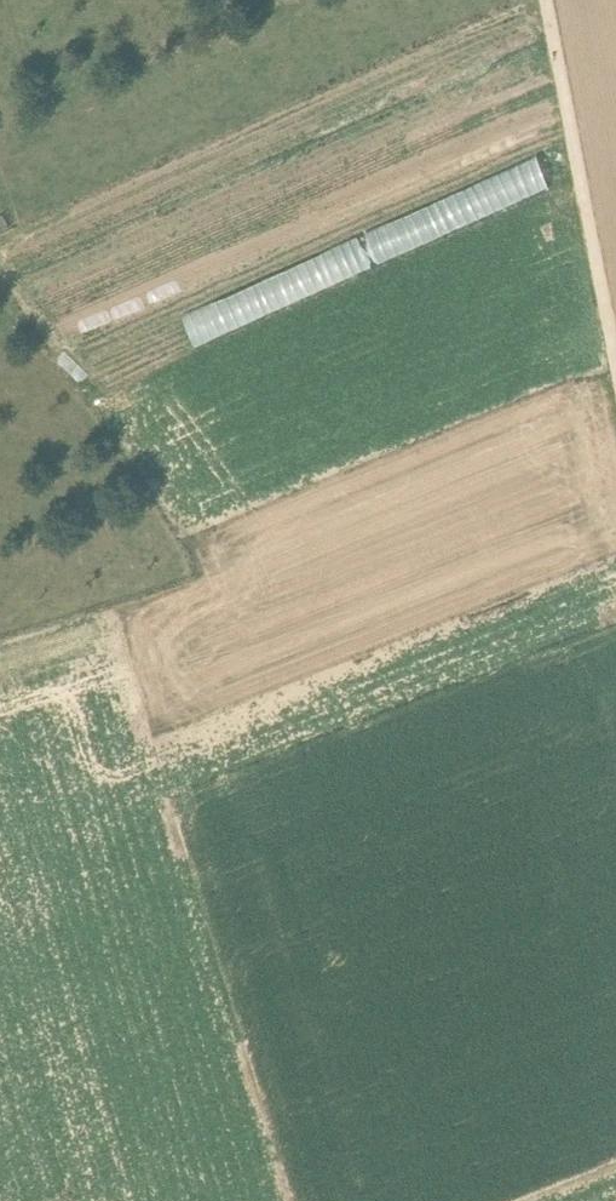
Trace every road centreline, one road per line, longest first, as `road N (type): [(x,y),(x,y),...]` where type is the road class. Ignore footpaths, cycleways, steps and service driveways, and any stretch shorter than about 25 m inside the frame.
road 1 (unclassified): [(542,0),(615,386)]

